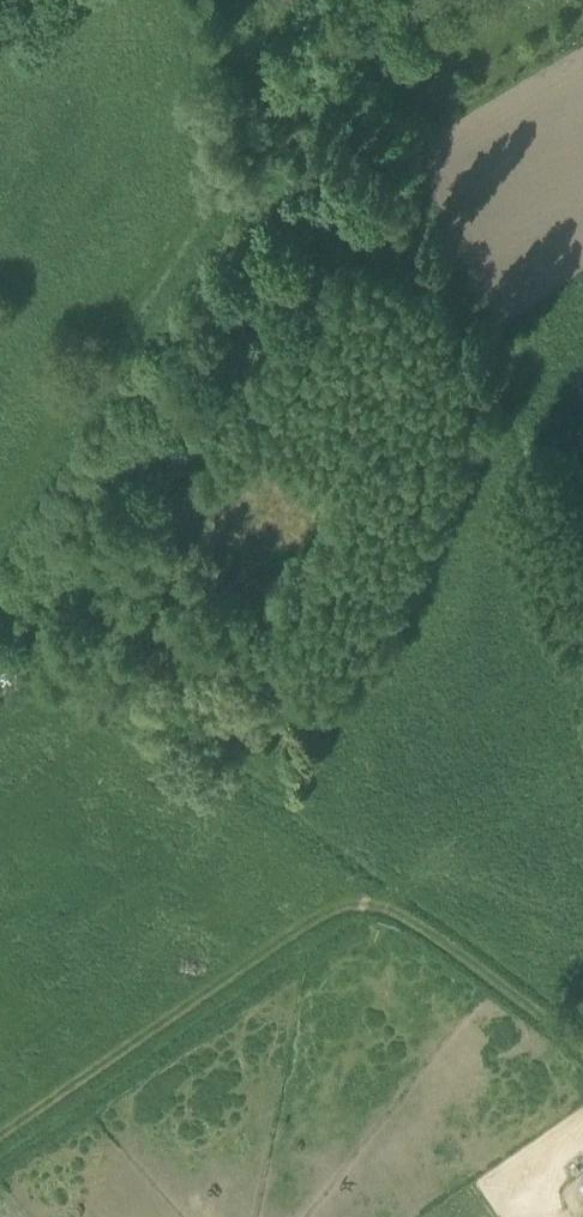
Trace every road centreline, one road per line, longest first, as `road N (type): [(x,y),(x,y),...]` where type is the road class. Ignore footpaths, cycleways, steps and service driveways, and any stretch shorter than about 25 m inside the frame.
road 1 (track): [(0,1137),(343,903),(396,913),(582,1050)]

